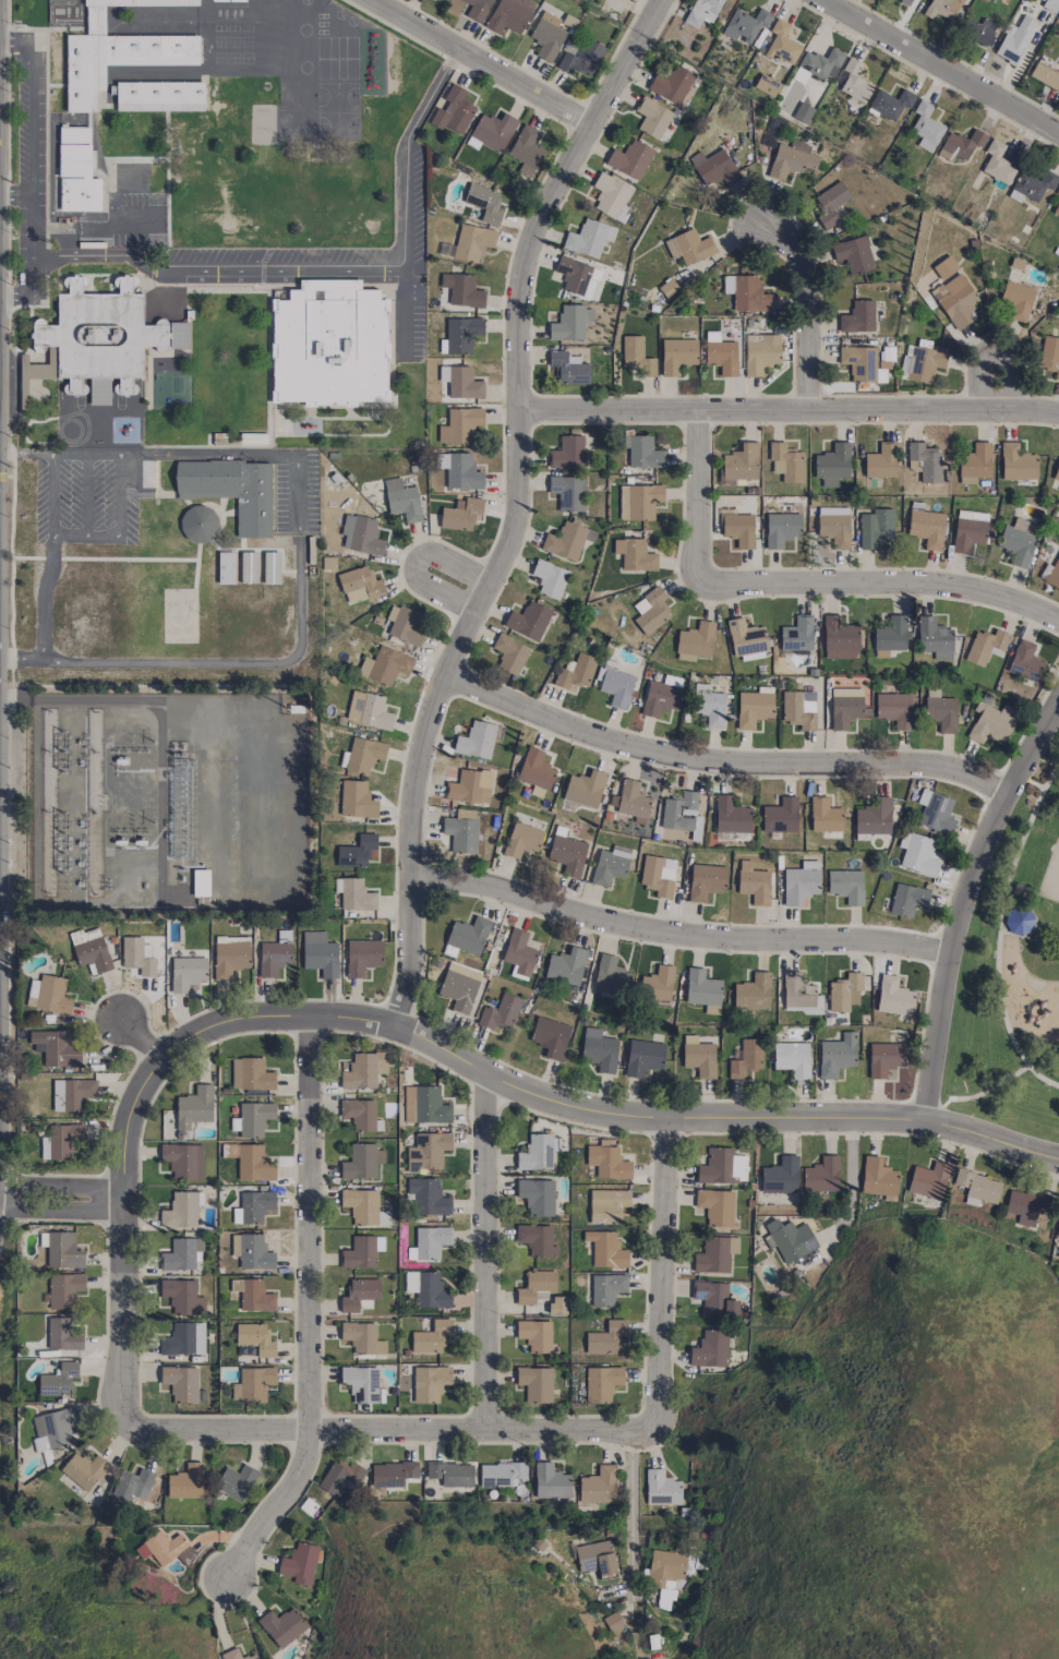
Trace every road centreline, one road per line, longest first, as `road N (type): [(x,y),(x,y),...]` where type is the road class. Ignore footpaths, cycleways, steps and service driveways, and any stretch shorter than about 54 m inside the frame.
road 1 (residential): [(668,0),(527,243),(518,291),(519,526),(446,674),(420,770),(413,973),(396,1024)]
road 2 (residential): [(1058,1151),(939,1115),(674,1121),(573,1107),(396,1024),(218,1019),(160,1058),(130,1116),(125,1185)]
road 3 (residential): [(313,1017),(317,1427),(297,1484),(262,1519),(228,1579)]
road 4 (residential): [(446,674),(633,750),(741,766),(947,768),(1014,789)]
road 5 (residential): [(962,948),(884,938),(675,935),(461,877),(419,874)]
road 6 (residential): [(1058,417),(1002,409),(518,411)]
road 7 (residential): [(707,409),(700,582),(995,592),(1058,620)]
road 8 (residential): [(666,1434),(135,1422)]
road 9 (residential): [(1058,711),(1010,798),(967,926),(939,1115)]
road 10 (residential): [(491,1434),(491,1072)]
road 11 (residential): [(674,1121),(666,1434)]
road 12 (residential): [(1058,140),(812,0)]
road 13 (residential): [(373,0),(592,124)]
road 14 (residential): [(135,1422),(125,1185)]
road 15 (residential): [(815,408),(809,302),(768,245)]
road 16 (residential): [(0,1213),(127,1210)]
road 17 (residential): [(125,1185),(0,1188)]

